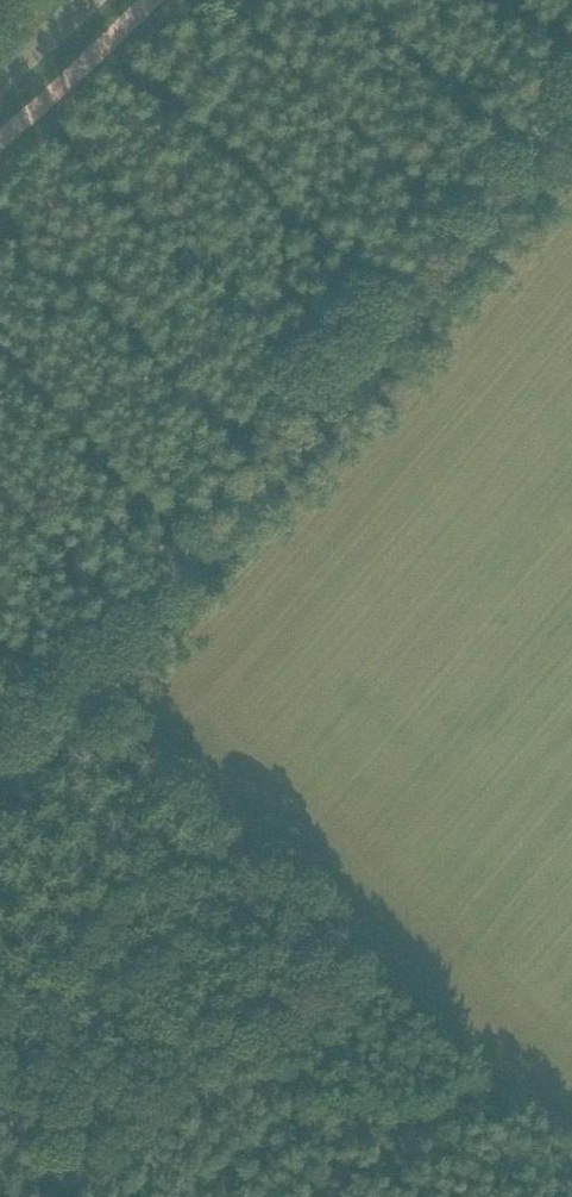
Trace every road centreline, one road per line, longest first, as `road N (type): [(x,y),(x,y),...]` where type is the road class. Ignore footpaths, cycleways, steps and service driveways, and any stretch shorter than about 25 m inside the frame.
road 1 (track): [(0,805),(571,149)]

